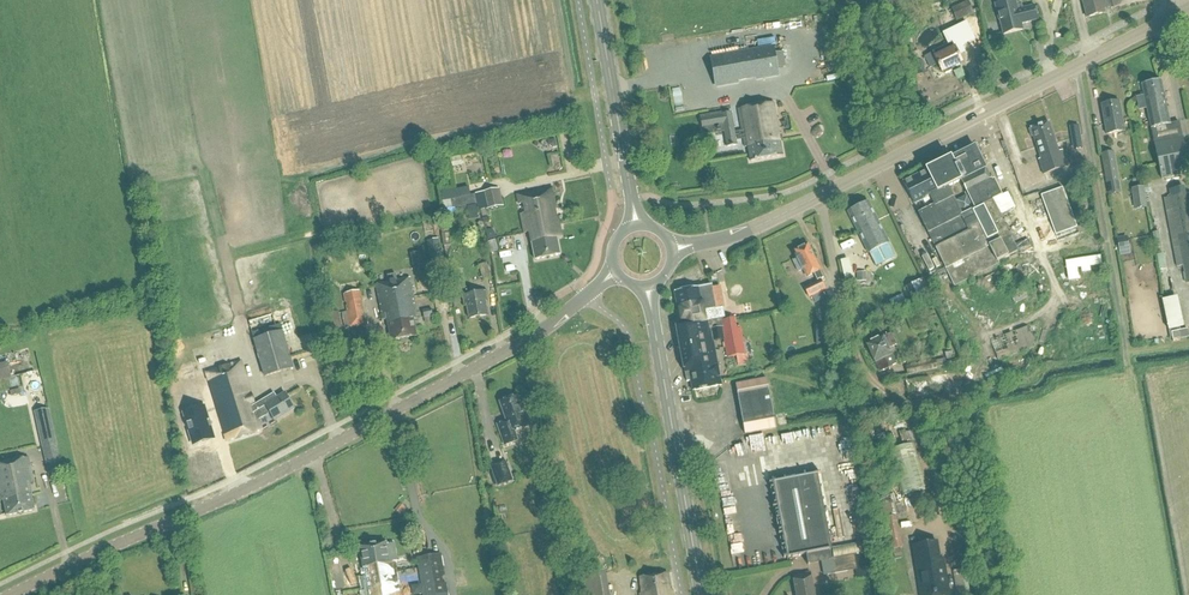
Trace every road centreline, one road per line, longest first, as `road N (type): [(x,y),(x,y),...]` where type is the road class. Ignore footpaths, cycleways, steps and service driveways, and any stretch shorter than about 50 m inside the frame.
road 1 (tertiary): [(12,594),(365,428),(534,336),(616,272)]
road 2 (tertiary): [(672,250),(758,227),(1188,10)]
road 3 (primary): [(701,594),(647,286)]
road 4 (primary): [(637,226),(597,0)]

